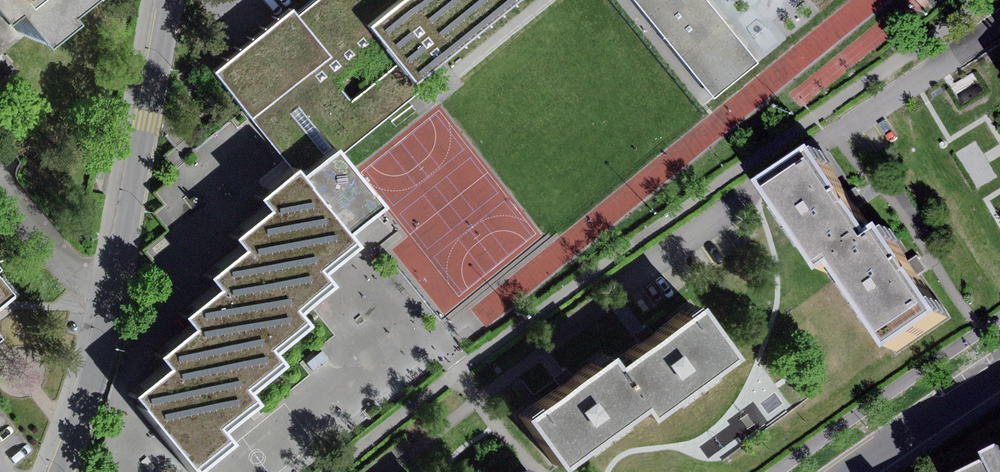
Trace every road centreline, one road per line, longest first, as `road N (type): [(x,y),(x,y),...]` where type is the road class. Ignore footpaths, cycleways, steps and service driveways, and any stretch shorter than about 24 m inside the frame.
road 1 (residential): [(60,471),(93,380),(168,0)]
road 2 (residential): [(856,471),(999,372)]

